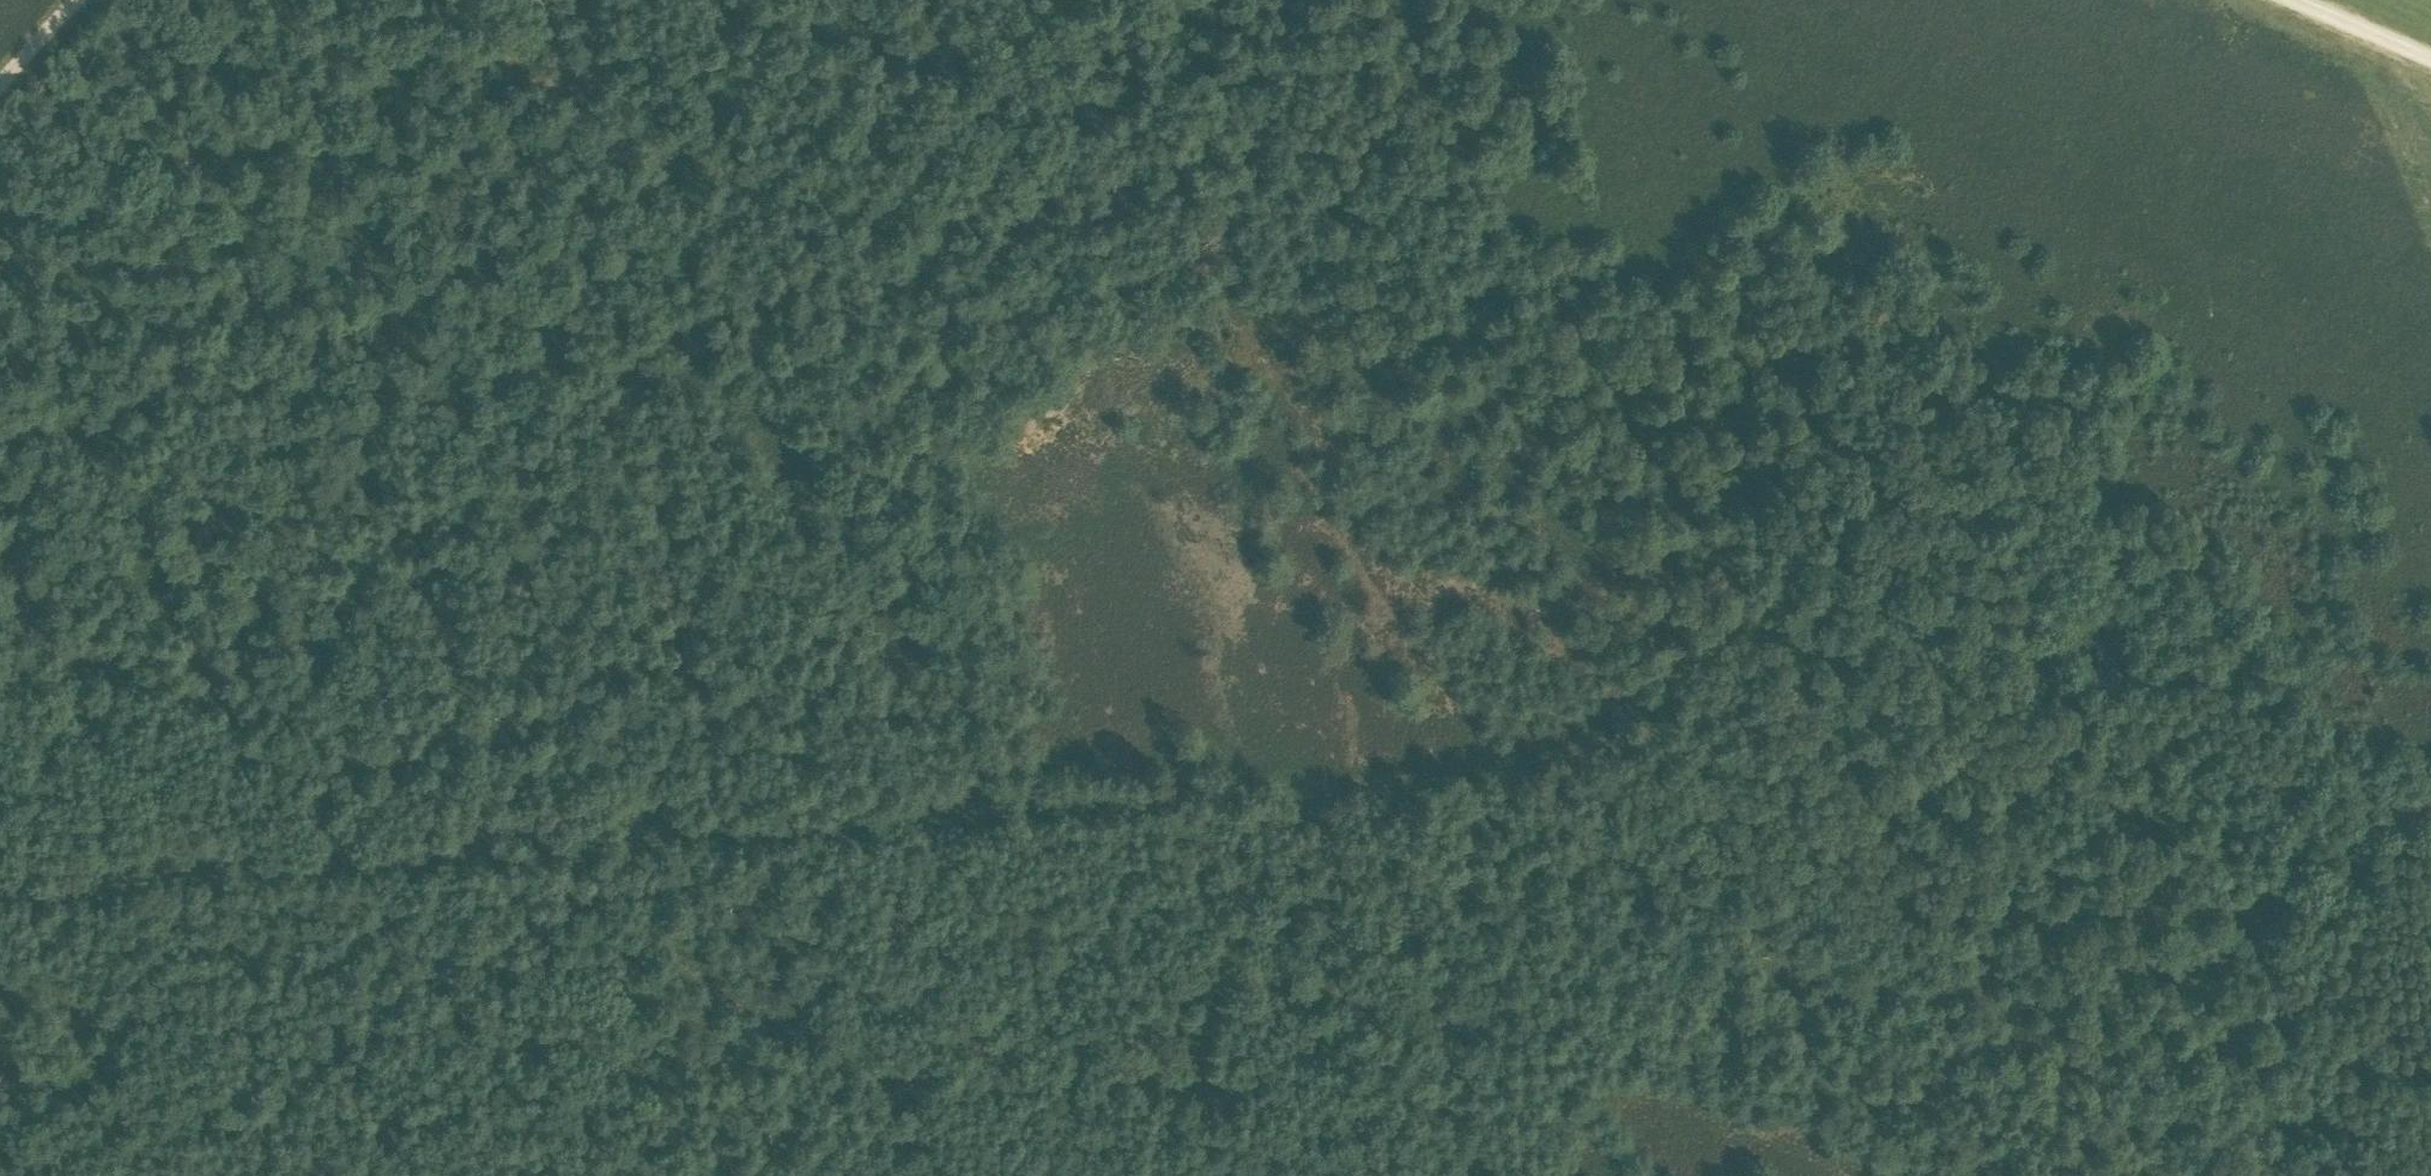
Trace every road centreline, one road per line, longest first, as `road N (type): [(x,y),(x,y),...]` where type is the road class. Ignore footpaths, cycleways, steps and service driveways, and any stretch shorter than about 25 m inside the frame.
road 1 (track): [(0,890),(1446,777),(1570,752),(1728,645),(1761,639),(1848,678),(2213,1175)]

